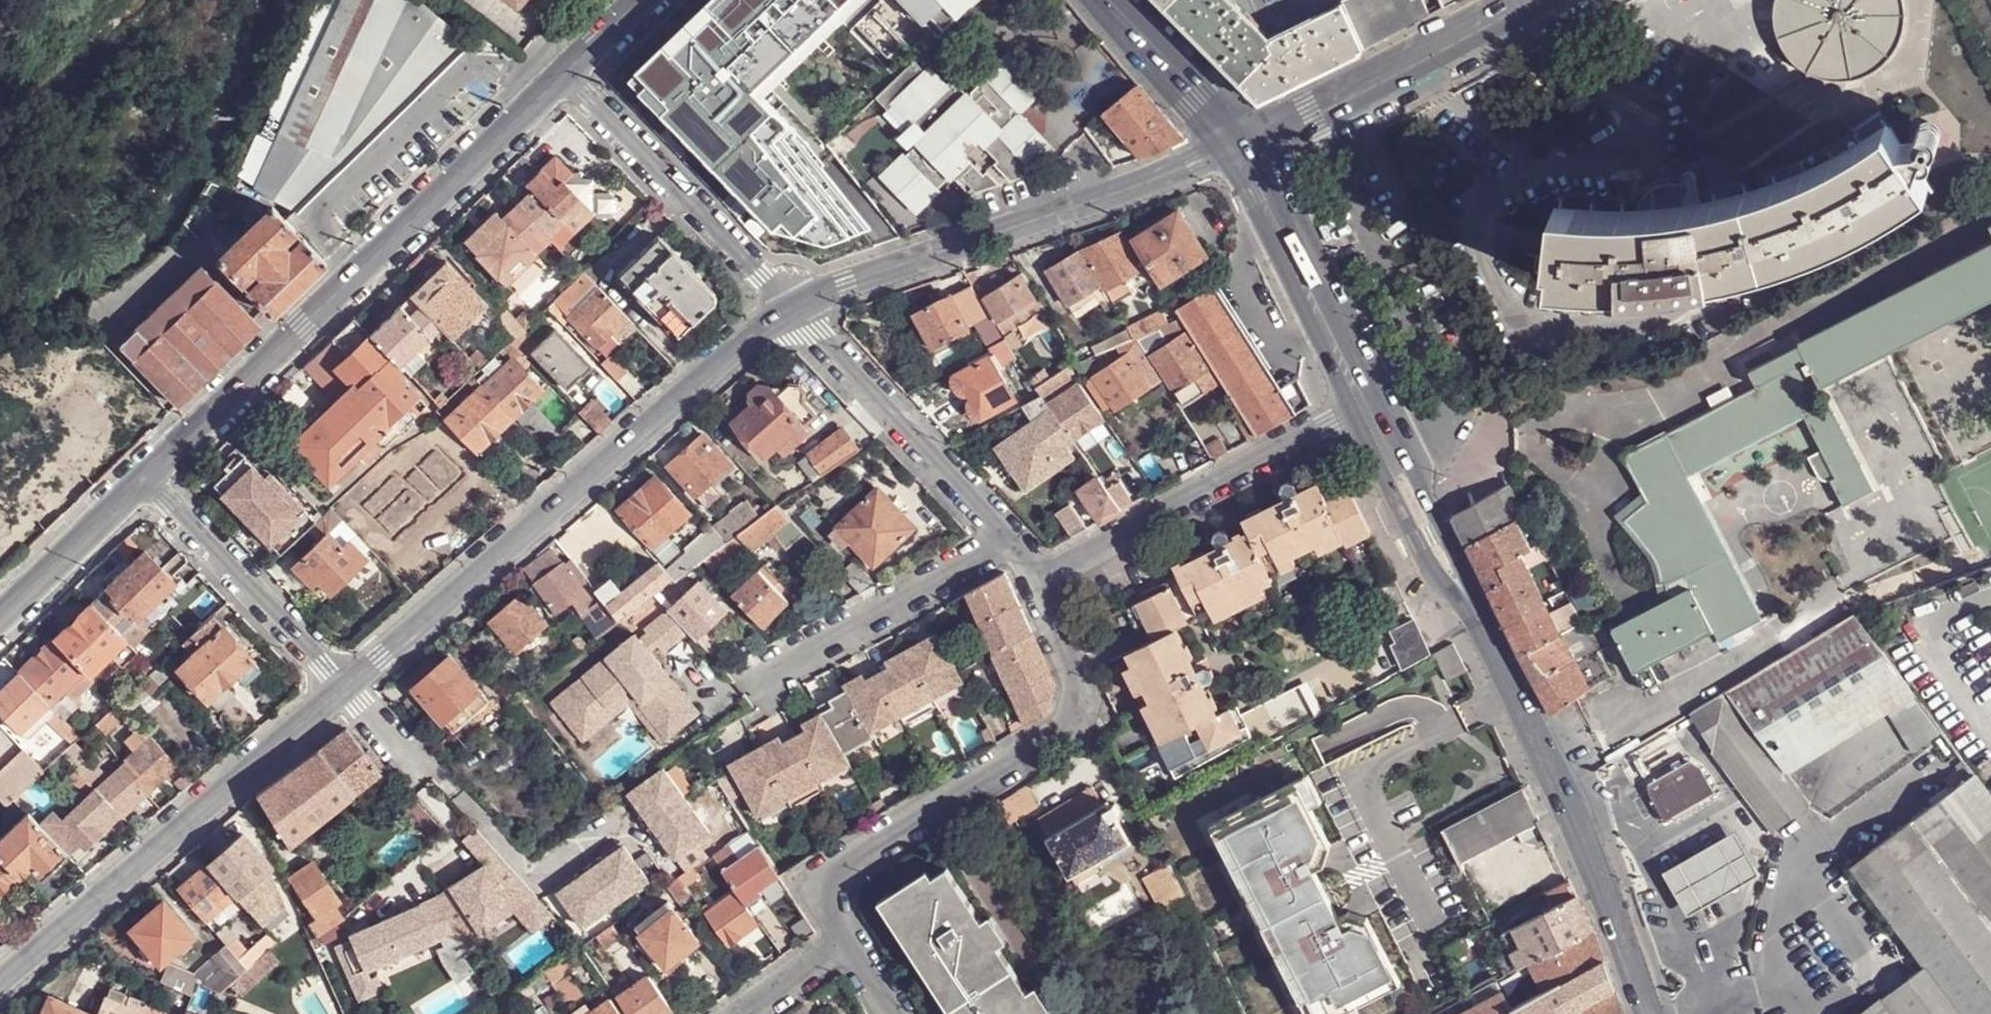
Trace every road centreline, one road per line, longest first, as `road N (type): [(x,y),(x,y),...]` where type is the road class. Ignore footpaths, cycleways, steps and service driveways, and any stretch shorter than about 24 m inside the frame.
road 1 (tertiary): [(1647,1013),(1513,690),(1366,416)]
road 2 (tertiary): [(143,481),(564,70)]
road 3 (residential): [(348,687),(792,308)]
road 4 (residential): [(1041,576),(1082,706),(1072,724),(829,880),(829,902),(845,942)]
road 5 (residential): [(792,308),(1233,152)]
road 6 (residential): [(0,983),(348,687)]
road 7 (residential): [(1041,576),(1366,416)]
road 8 (tertiary): [(1233,152),(1534,0)]
road 9 (residential): [(564,70),(792,308)]
road 10 (residential): [(792,308),(1011,534)]
road 11 (residential): [(741,689),(1011,534)]
road 12 (tertiary): [(1366,416),(1233,152)]
road 13 (residential): [(348,687),(143,481)]
road 14 (tertiary): [(1233,152),(1101,0)]
road 15 (tertiary): [(0,619),(143,481)]
road 16 (residential): [(348,687),(431,779)]
road 17 (residential): [(845,942),(744,1013)]

